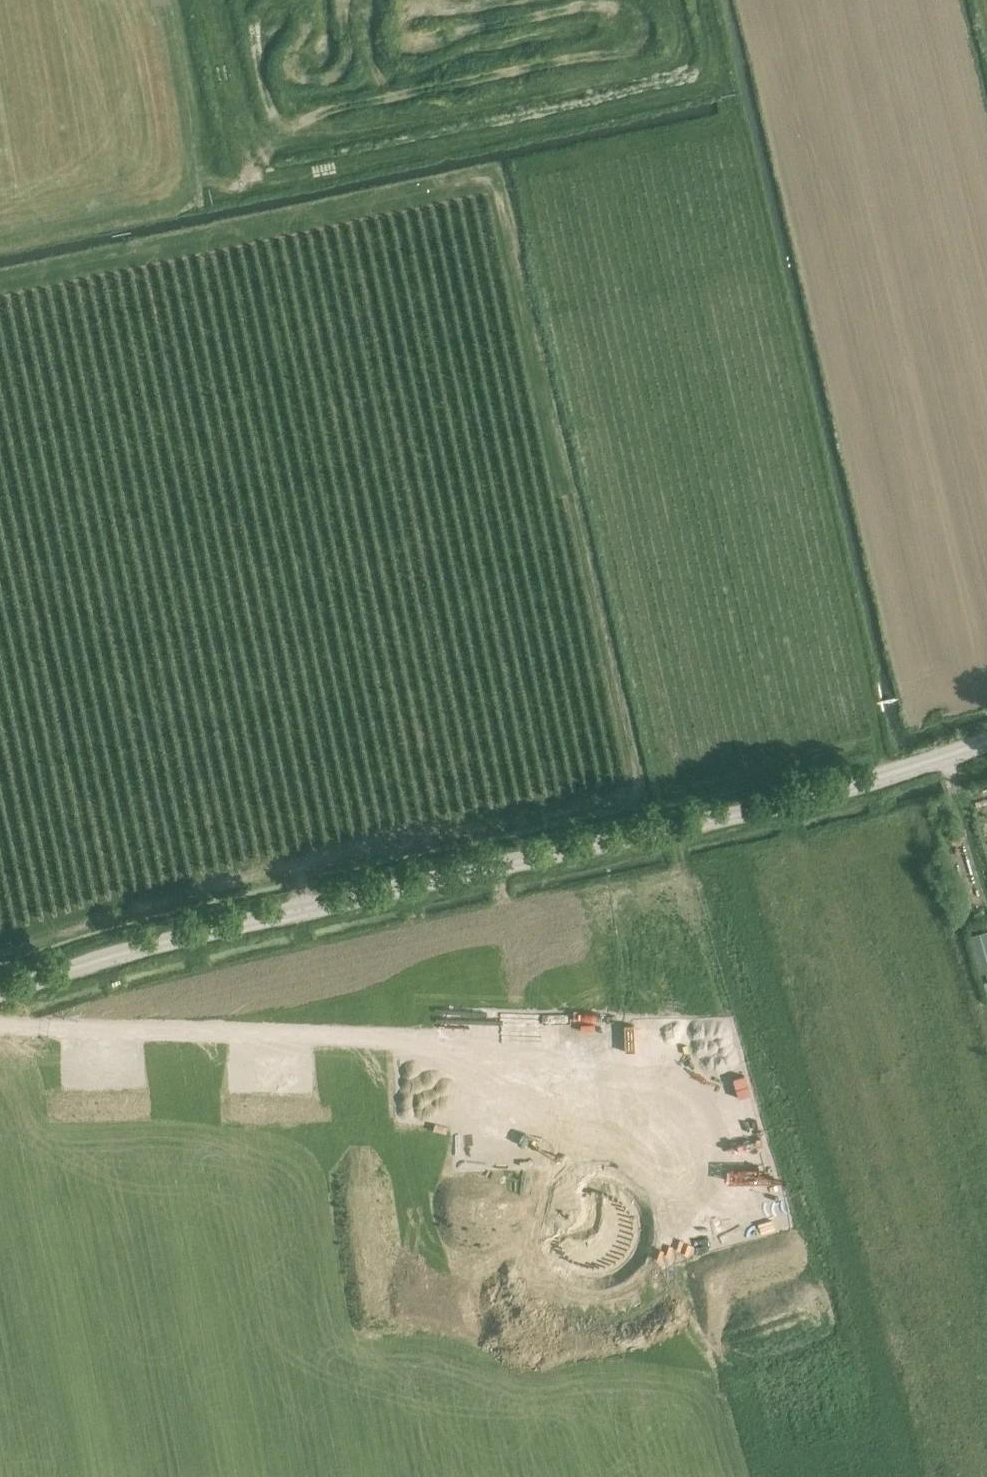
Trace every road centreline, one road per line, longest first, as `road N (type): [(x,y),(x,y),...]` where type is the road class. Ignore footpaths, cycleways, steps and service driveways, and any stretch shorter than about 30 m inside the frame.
road 1 (tertiary): [(0,1000),(304,912),(816,800),(986,744)]

